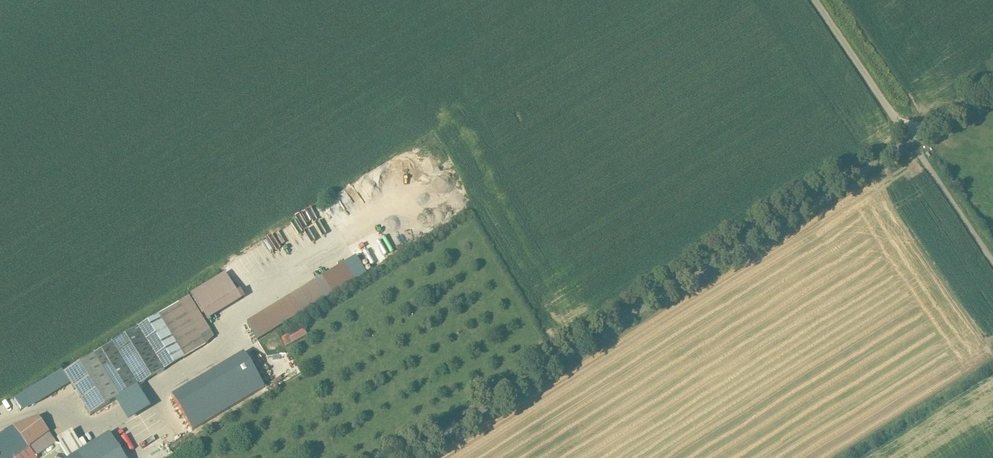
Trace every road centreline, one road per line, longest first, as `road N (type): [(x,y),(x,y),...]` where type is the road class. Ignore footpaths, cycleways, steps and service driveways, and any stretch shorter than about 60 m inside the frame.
road 1 (unclassified): [(395,457),(913,146),(815,0)]
road 2 (track): [(992,263),(913,146)]

